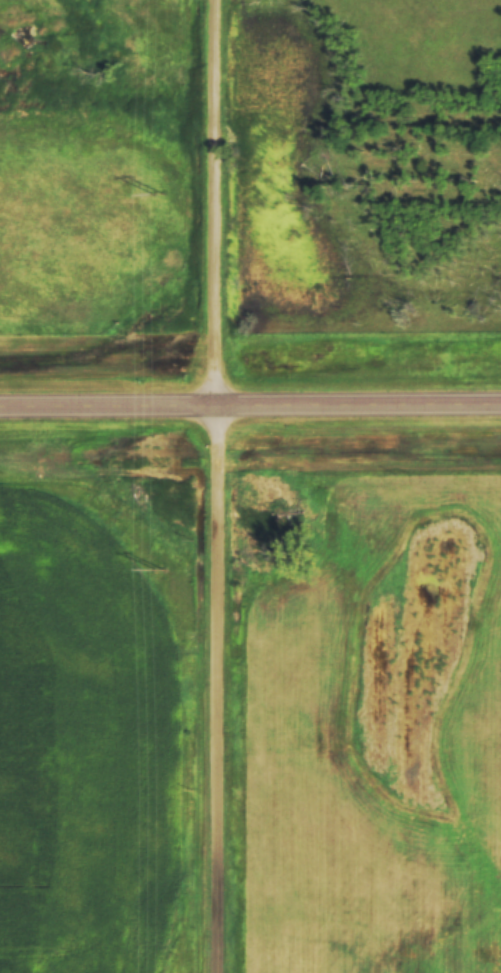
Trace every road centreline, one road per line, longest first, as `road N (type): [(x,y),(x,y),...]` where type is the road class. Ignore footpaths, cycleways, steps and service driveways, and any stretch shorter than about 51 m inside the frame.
road 1 (residential): [(194,972),(195,0)]
road 2 (secondary): [(0,389),(500,385)]

